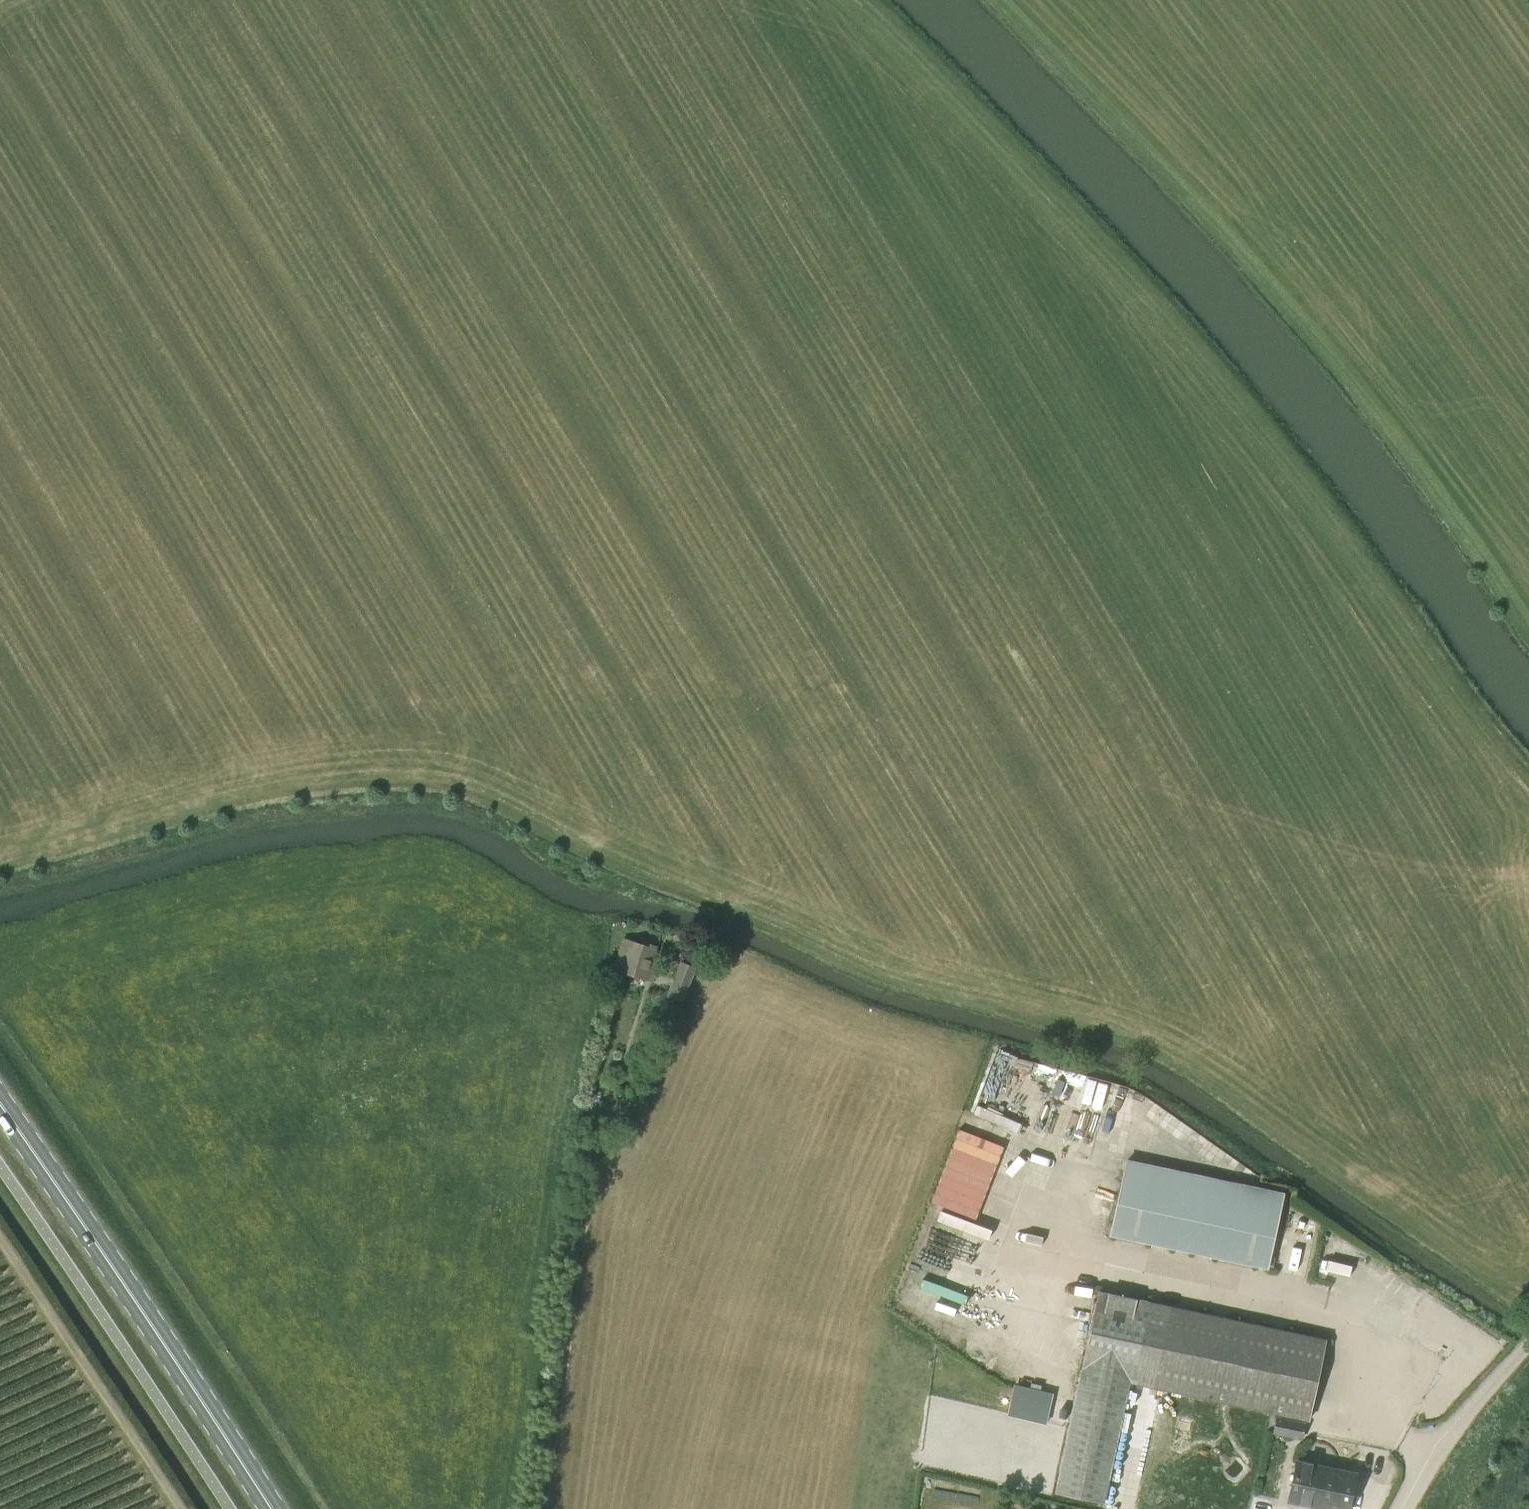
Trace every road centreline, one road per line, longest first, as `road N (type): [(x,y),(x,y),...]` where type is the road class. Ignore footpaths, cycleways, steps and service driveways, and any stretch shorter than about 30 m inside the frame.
road 1 (primary): [(271,1508),(0,1098)]
road 2 (track): [(543,1508),(600,1072)]
road 3 (unclassified): [(1402,1508),(1453,1428),(1528,1344)]

